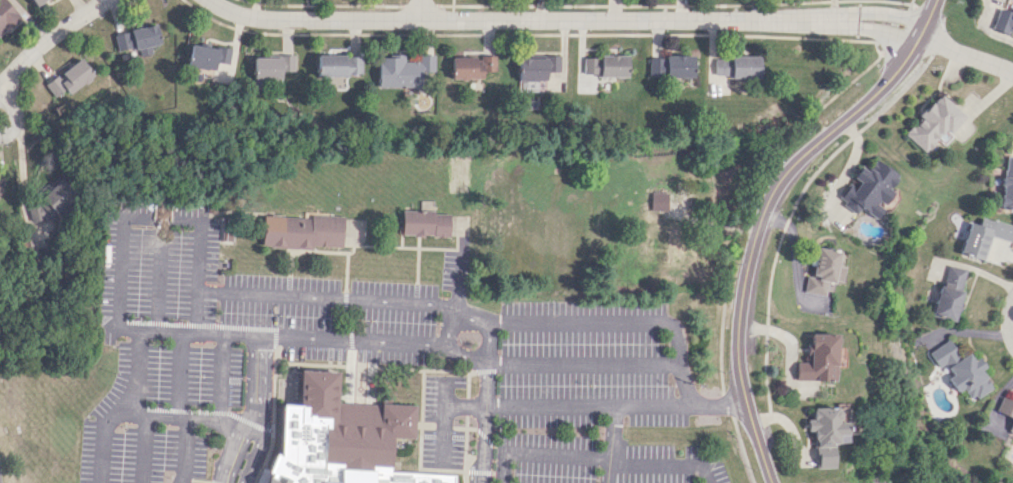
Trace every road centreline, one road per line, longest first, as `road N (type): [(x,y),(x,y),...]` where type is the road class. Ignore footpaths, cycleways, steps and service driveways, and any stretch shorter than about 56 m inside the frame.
road 1 (residential): [(922,29),(859,20),(255,17),(212,0)]
road 2 (residential): [(772,482),(737,361),(753,240),(777,184),(886,83),(936,0)]
road 3 (residential): [(107,0),(46,39),(0,85)]

